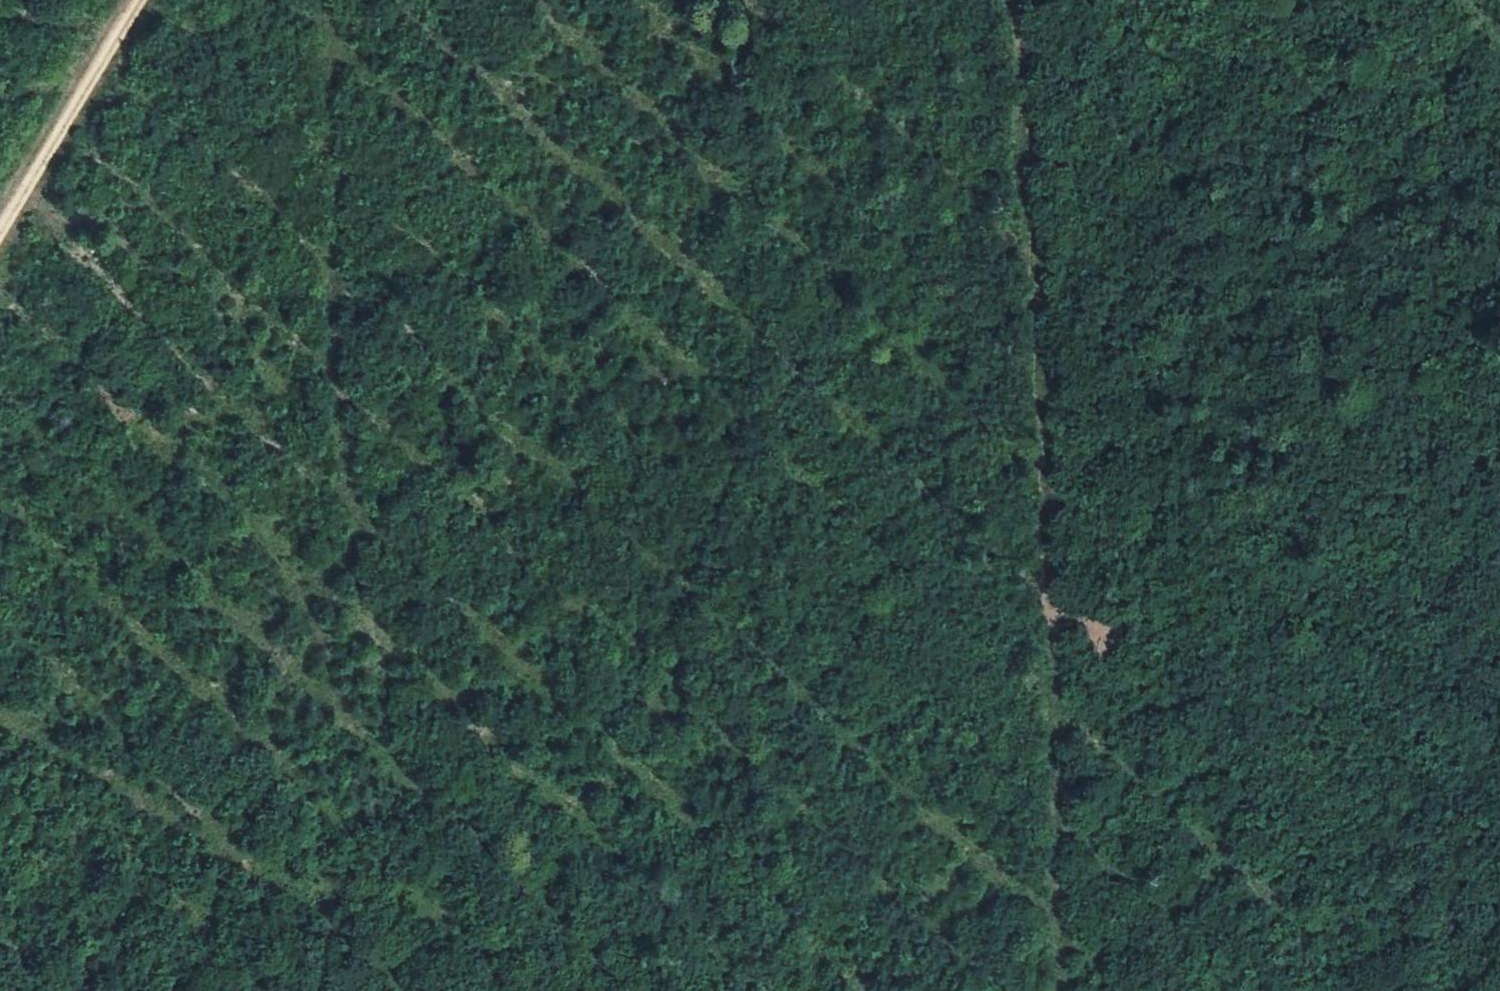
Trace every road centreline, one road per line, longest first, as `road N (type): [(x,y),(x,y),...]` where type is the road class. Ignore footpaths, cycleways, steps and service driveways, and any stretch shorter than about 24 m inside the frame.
road 1 (track): [(0,242),(143,0)]

